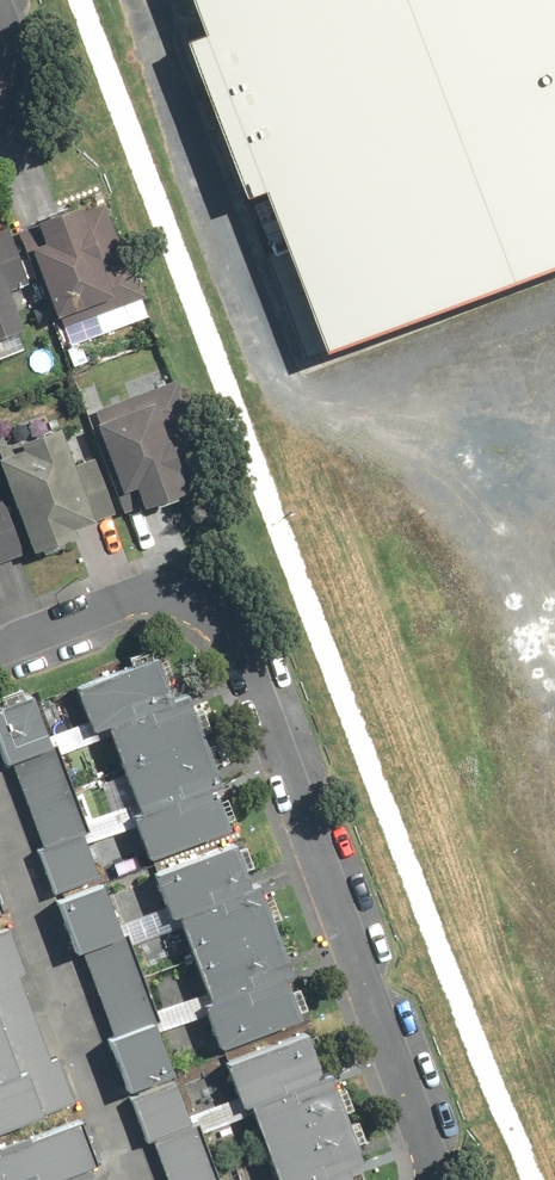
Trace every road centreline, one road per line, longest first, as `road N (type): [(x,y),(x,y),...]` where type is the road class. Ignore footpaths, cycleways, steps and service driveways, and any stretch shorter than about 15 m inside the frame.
road 1 (residential): [(0,644),(178,596),(207,605),(236,640),(441,1179)]

